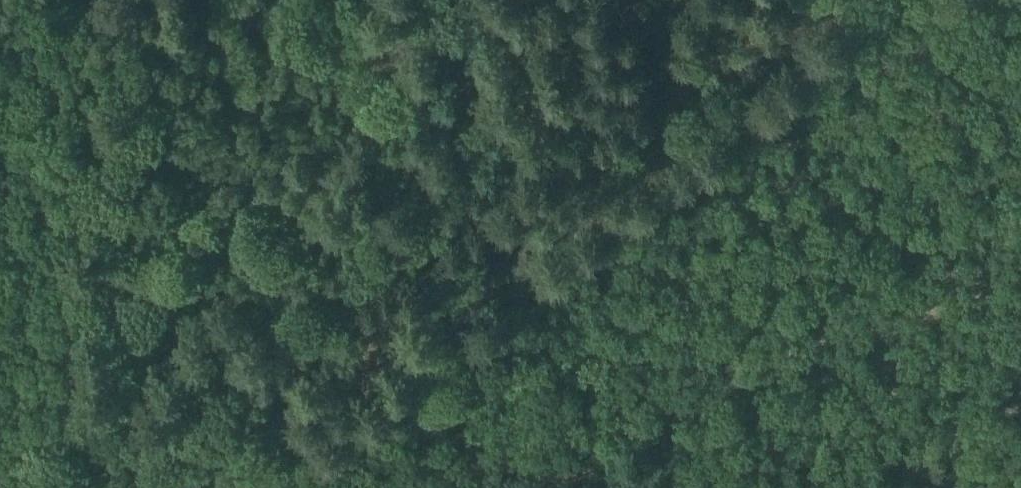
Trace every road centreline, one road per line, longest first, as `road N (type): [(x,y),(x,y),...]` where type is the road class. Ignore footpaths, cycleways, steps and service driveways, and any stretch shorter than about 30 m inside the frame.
road 1 (track): [(0,446),(36,459),(71,455),(722,0)]
road 2 (track): [(658,487),(662,403),(919,307),(1020,286)]
road 3 (track): [(662,403),(425,487)]

